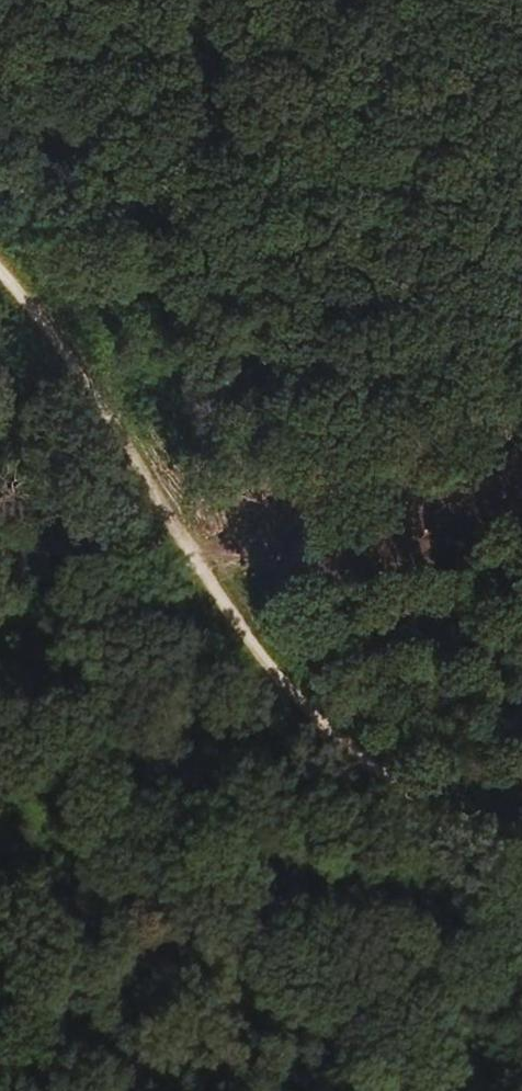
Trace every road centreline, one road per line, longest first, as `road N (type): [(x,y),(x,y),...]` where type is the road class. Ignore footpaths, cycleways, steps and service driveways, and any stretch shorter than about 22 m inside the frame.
road 1 (track): [(521,873),(323,728),(0,273)]
road 2 (track): [(218,577),(329,587),(407,556),(480,496),(521,473)]

